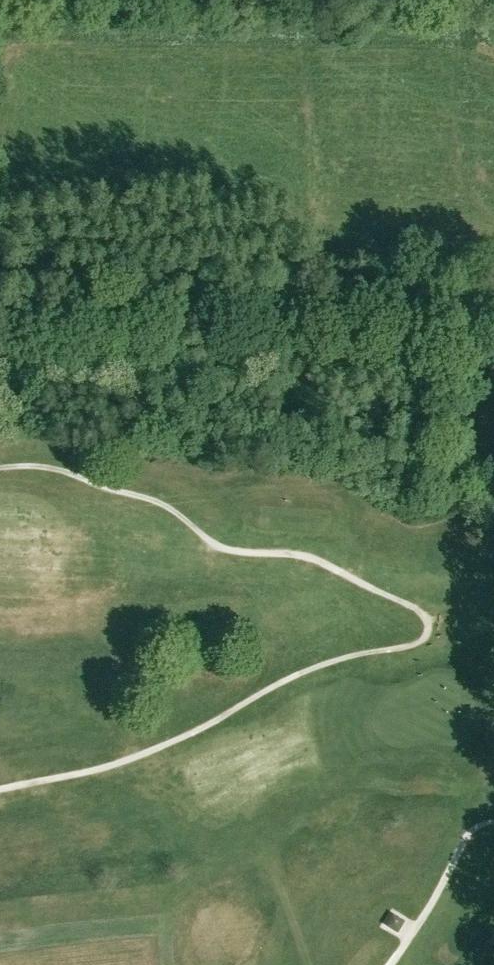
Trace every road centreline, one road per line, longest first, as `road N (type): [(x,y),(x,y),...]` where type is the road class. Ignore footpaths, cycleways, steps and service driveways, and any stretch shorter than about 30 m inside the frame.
road 1 (unclassified): [(493,306),(389,298),(0,311)]

